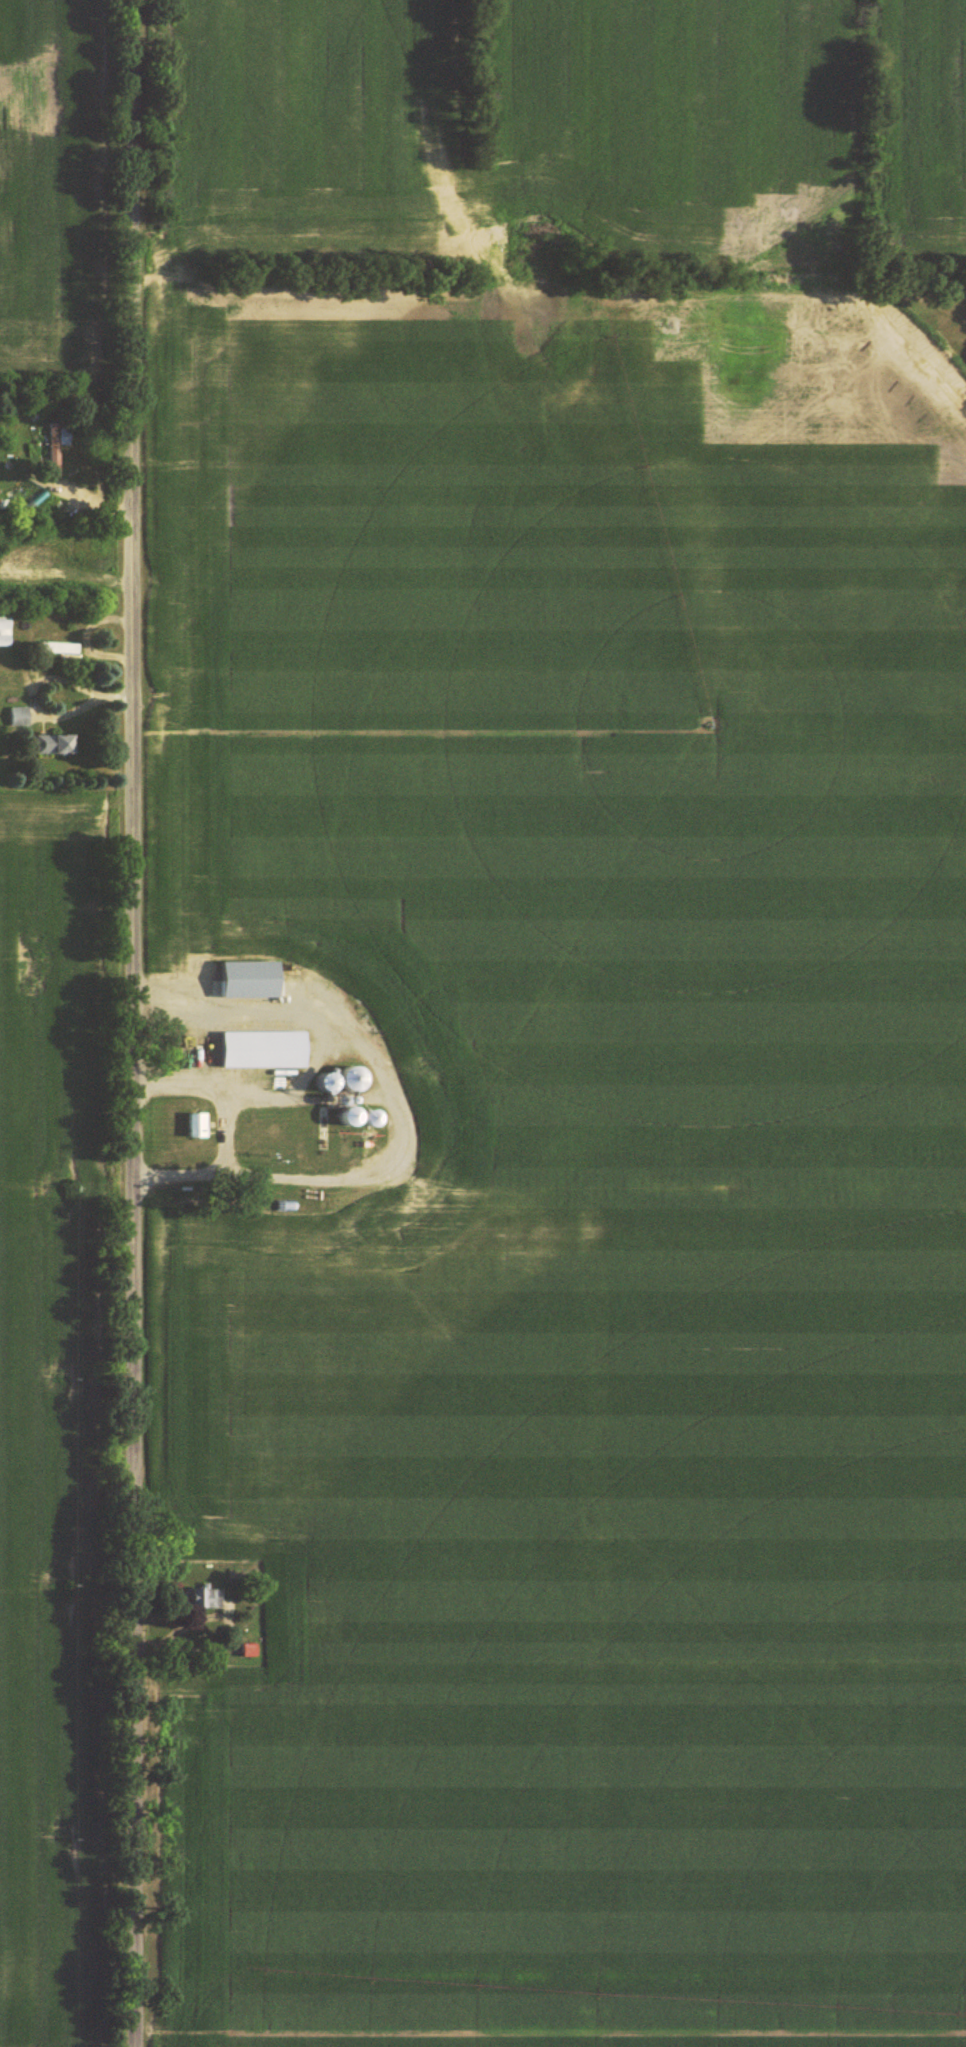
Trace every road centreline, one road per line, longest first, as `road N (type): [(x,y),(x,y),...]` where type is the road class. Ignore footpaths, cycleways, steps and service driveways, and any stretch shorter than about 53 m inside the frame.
road 1 (residential): [(140,2046),(138,0)]

